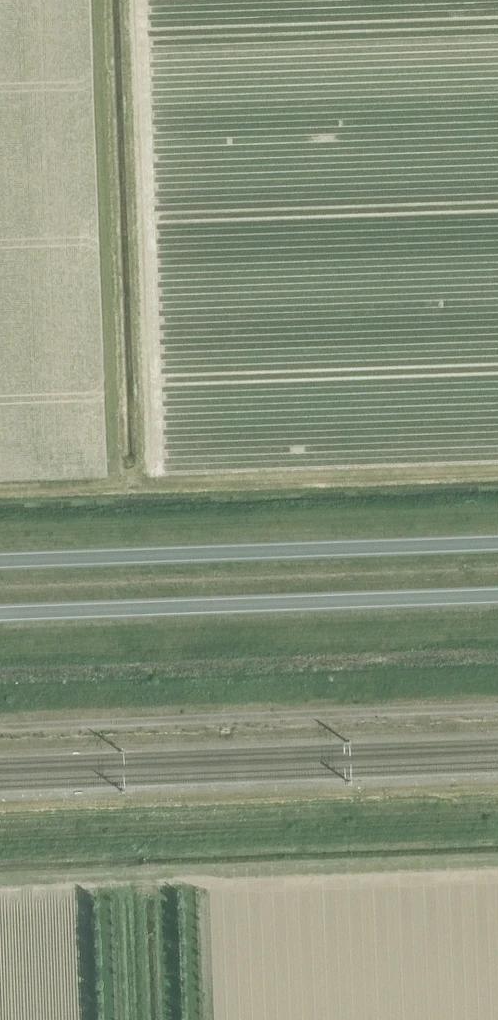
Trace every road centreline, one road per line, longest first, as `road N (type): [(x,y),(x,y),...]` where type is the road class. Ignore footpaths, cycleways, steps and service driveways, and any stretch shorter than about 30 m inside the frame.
road 1 (track): [(0,728),(497,708)]
road 2 (trunk): [(0,613),(497,594)]
road 3 (trunk): [(497,543),(0,561)]

